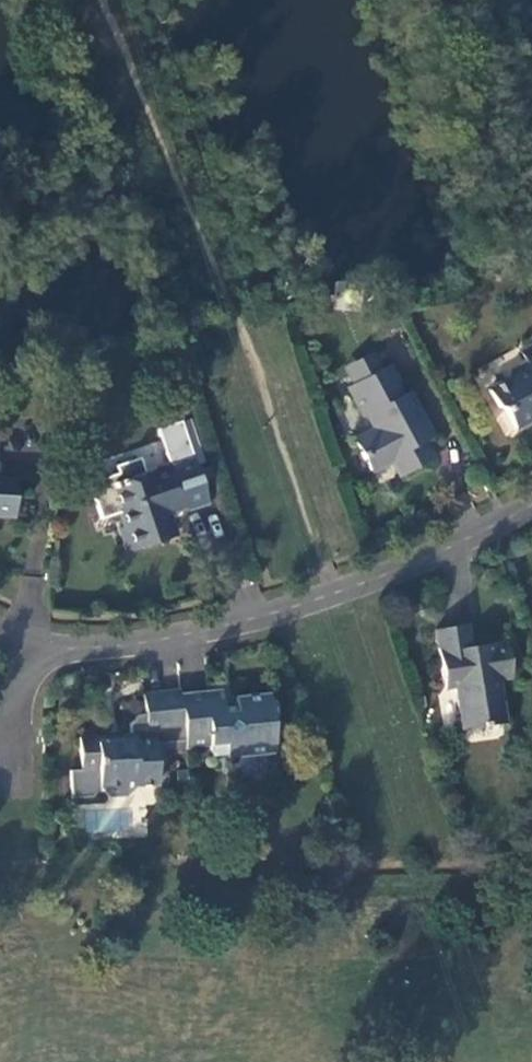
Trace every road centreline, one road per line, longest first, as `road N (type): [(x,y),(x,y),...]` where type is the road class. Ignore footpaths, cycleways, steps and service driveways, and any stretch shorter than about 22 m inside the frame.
road 1 (residential): [(531,506),(371,582),(276,614),(31,659)]

